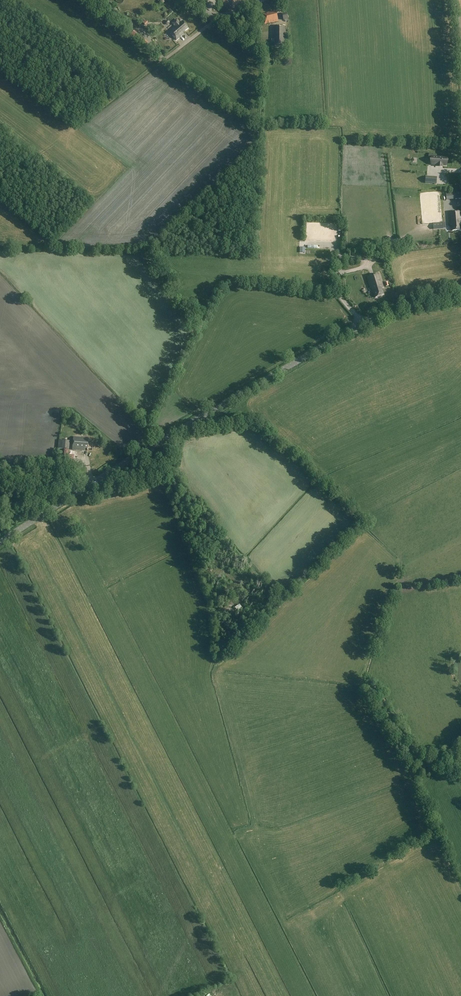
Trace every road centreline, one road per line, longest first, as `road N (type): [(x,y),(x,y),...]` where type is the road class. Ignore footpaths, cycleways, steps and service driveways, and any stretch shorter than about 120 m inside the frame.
road 1 (tertiary): [(0,542),(347,333),(460,295)]

